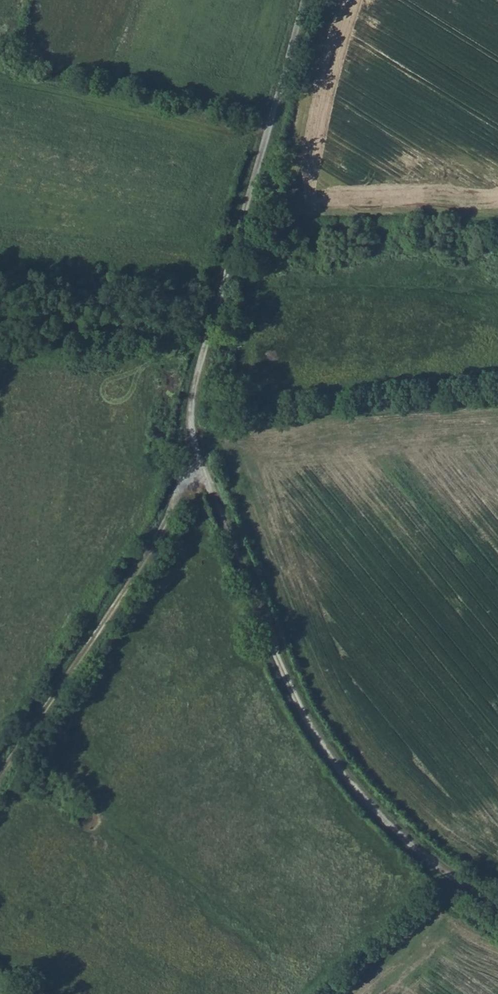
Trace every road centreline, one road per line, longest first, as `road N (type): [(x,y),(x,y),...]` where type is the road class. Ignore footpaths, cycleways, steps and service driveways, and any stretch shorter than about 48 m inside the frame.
road 1 (track): [(497,913),(351,789),(292,698),(198,458)]
road 2 (track): [(198,458),(190,424),(205,348),(303,0)]
road 3 (track): [(0,775),(113,613),(198,458)]

